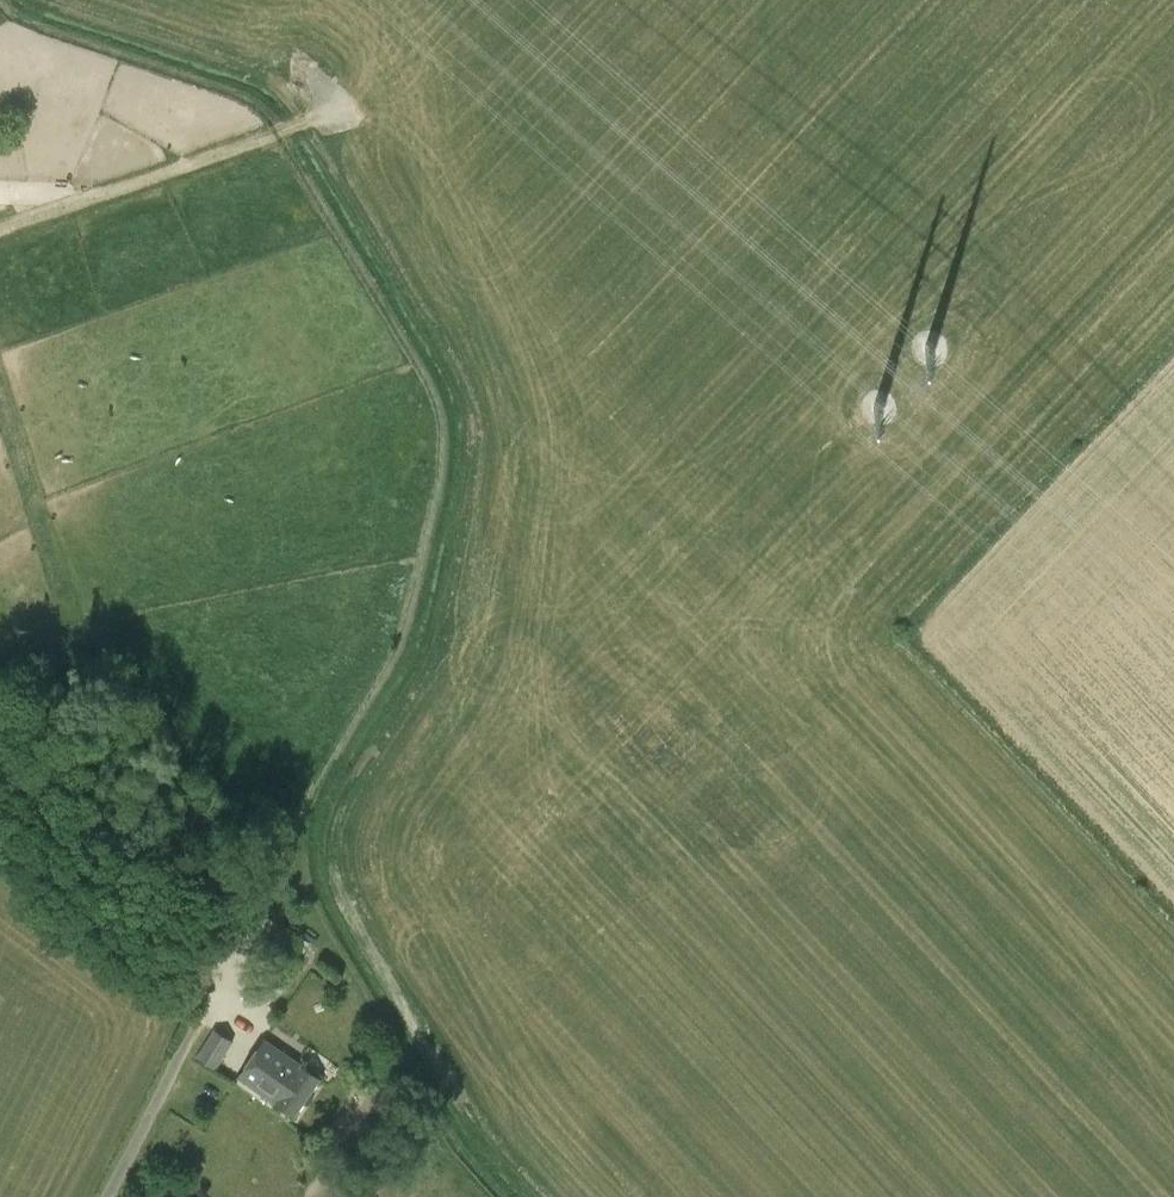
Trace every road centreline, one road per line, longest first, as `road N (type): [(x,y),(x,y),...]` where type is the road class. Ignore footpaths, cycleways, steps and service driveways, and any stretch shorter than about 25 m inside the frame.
road 1 (track): [(334,110),(0,230)]

